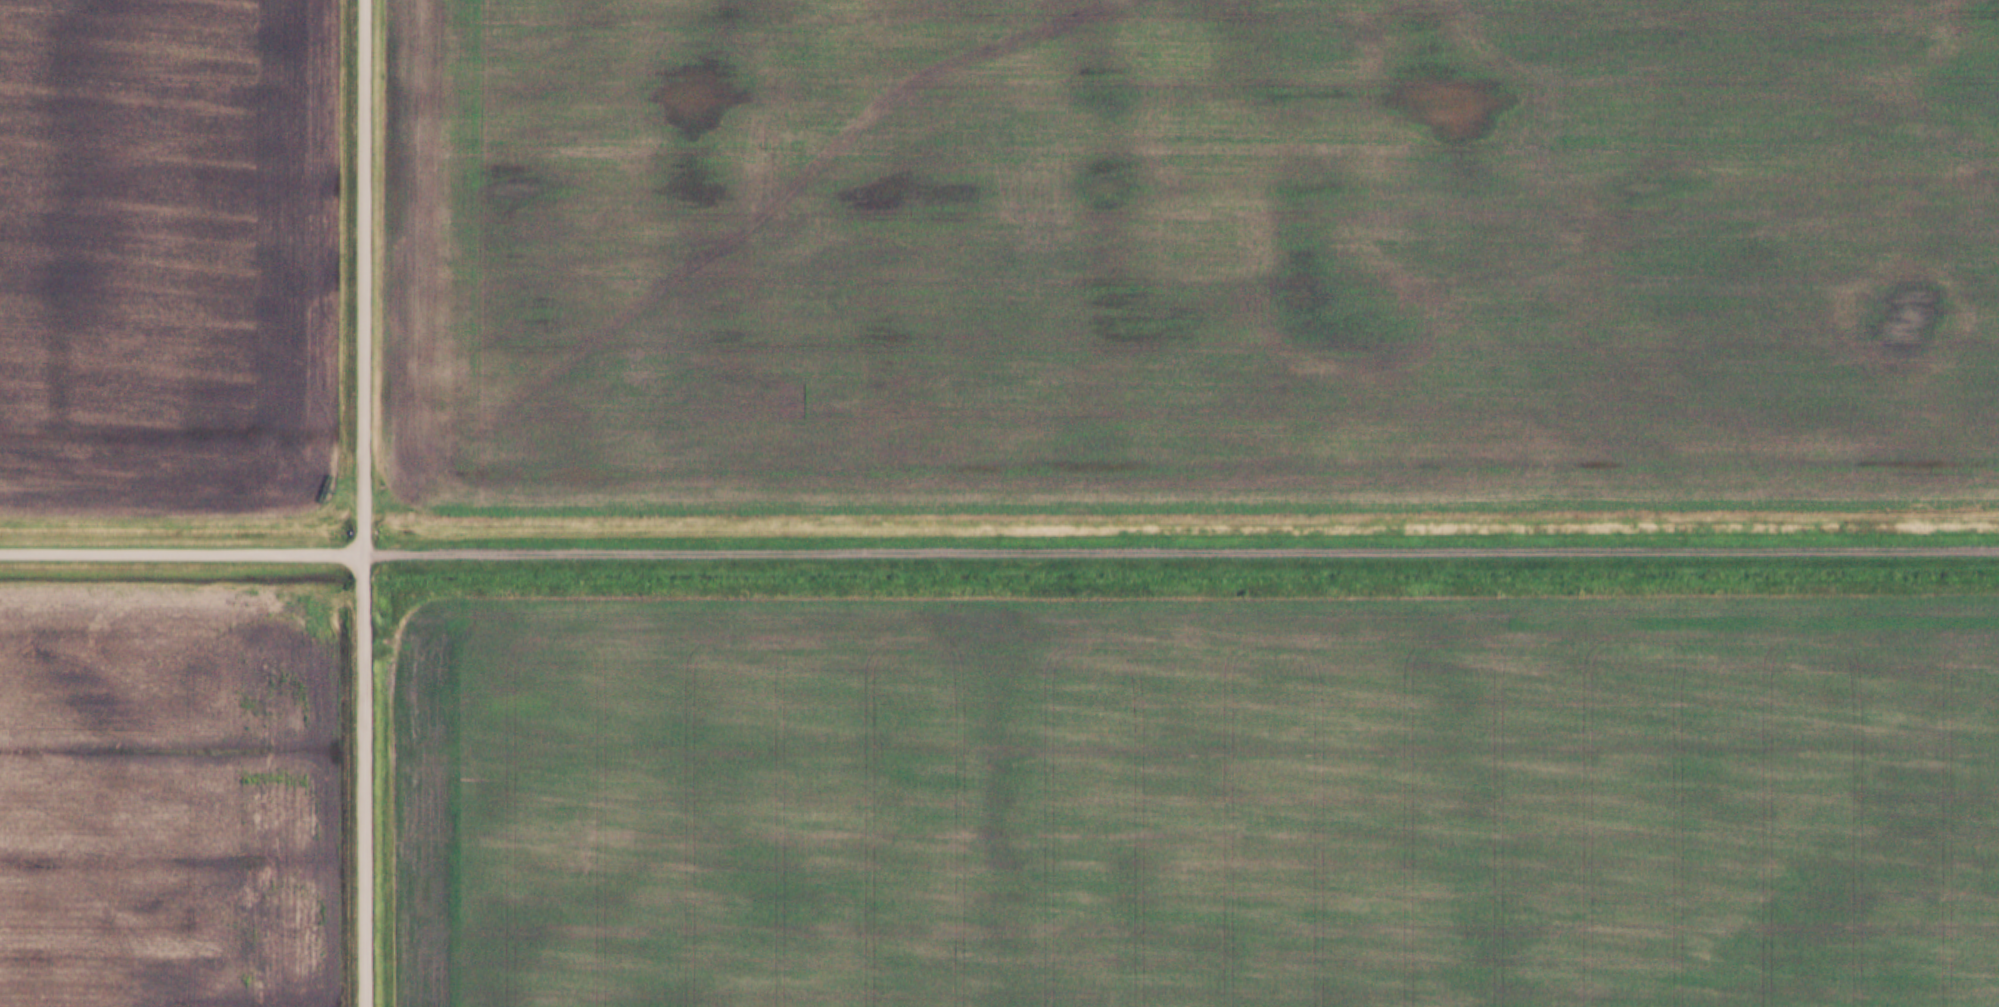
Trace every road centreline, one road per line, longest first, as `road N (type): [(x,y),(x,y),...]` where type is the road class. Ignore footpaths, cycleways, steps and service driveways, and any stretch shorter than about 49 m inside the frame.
road 1 (track): [(1998,550),(365,555)]
road 2 (residential): [(366,1006),(365,0)]
road 3 (residential): [(365,555),(0,554)]

